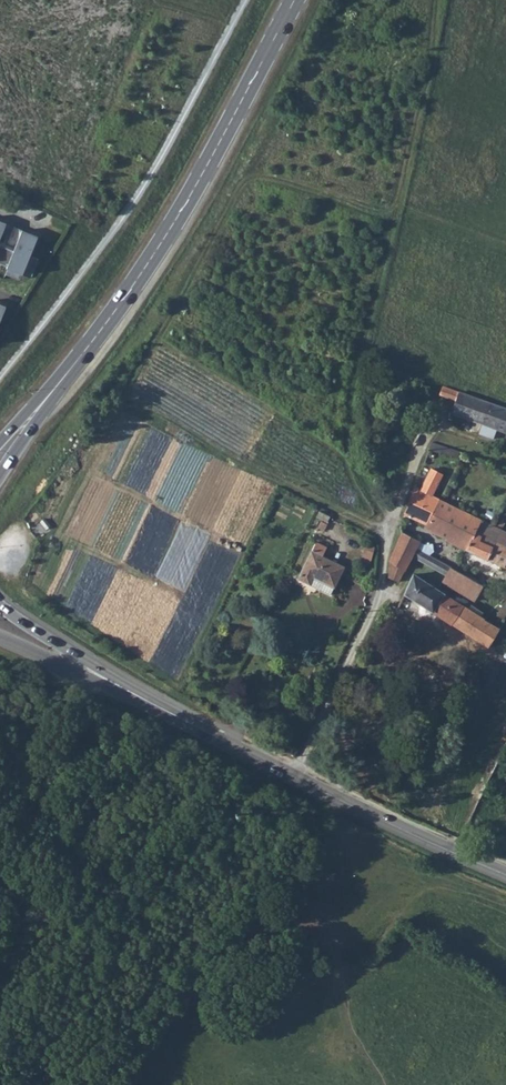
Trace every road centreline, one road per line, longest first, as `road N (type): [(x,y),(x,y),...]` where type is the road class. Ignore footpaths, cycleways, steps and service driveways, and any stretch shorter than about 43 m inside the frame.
road 1 (track): [(395,519),(355,458),(353,415),(446,0)]
road 2 (secondary): [(66,374),(193,190),(294,0)]
road 3 (secondary): [(150,704),(505,873)]
road 4 (secondary): [(150,704),(0,604)]
road 5 (secondary): [(0,637),(150,704)]
road 6 (secondary): [(0,475),(66,374)]

